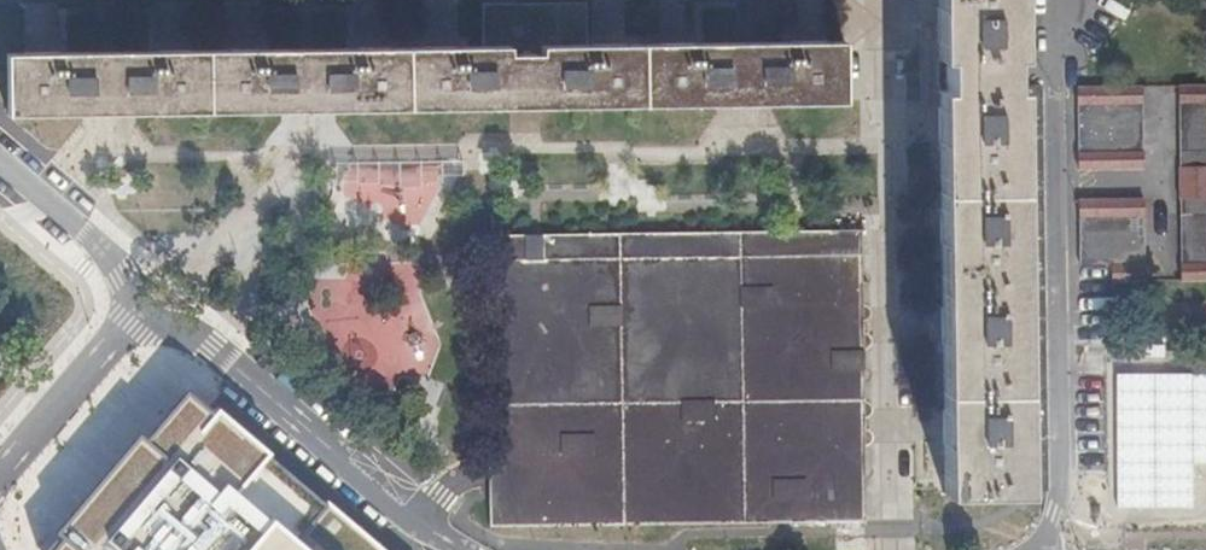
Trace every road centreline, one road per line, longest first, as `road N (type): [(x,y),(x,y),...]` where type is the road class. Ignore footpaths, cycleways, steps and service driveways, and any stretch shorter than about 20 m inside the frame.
road 1 (residential): [(1054,0),(1061,495),(1058,523),(1043,549)]
road 2 (residential): [(150,297),(463,549)]
road 3 (residential): [(150,297),(0,472)]
road 4 (residential): [(150,297),(0,159)]

